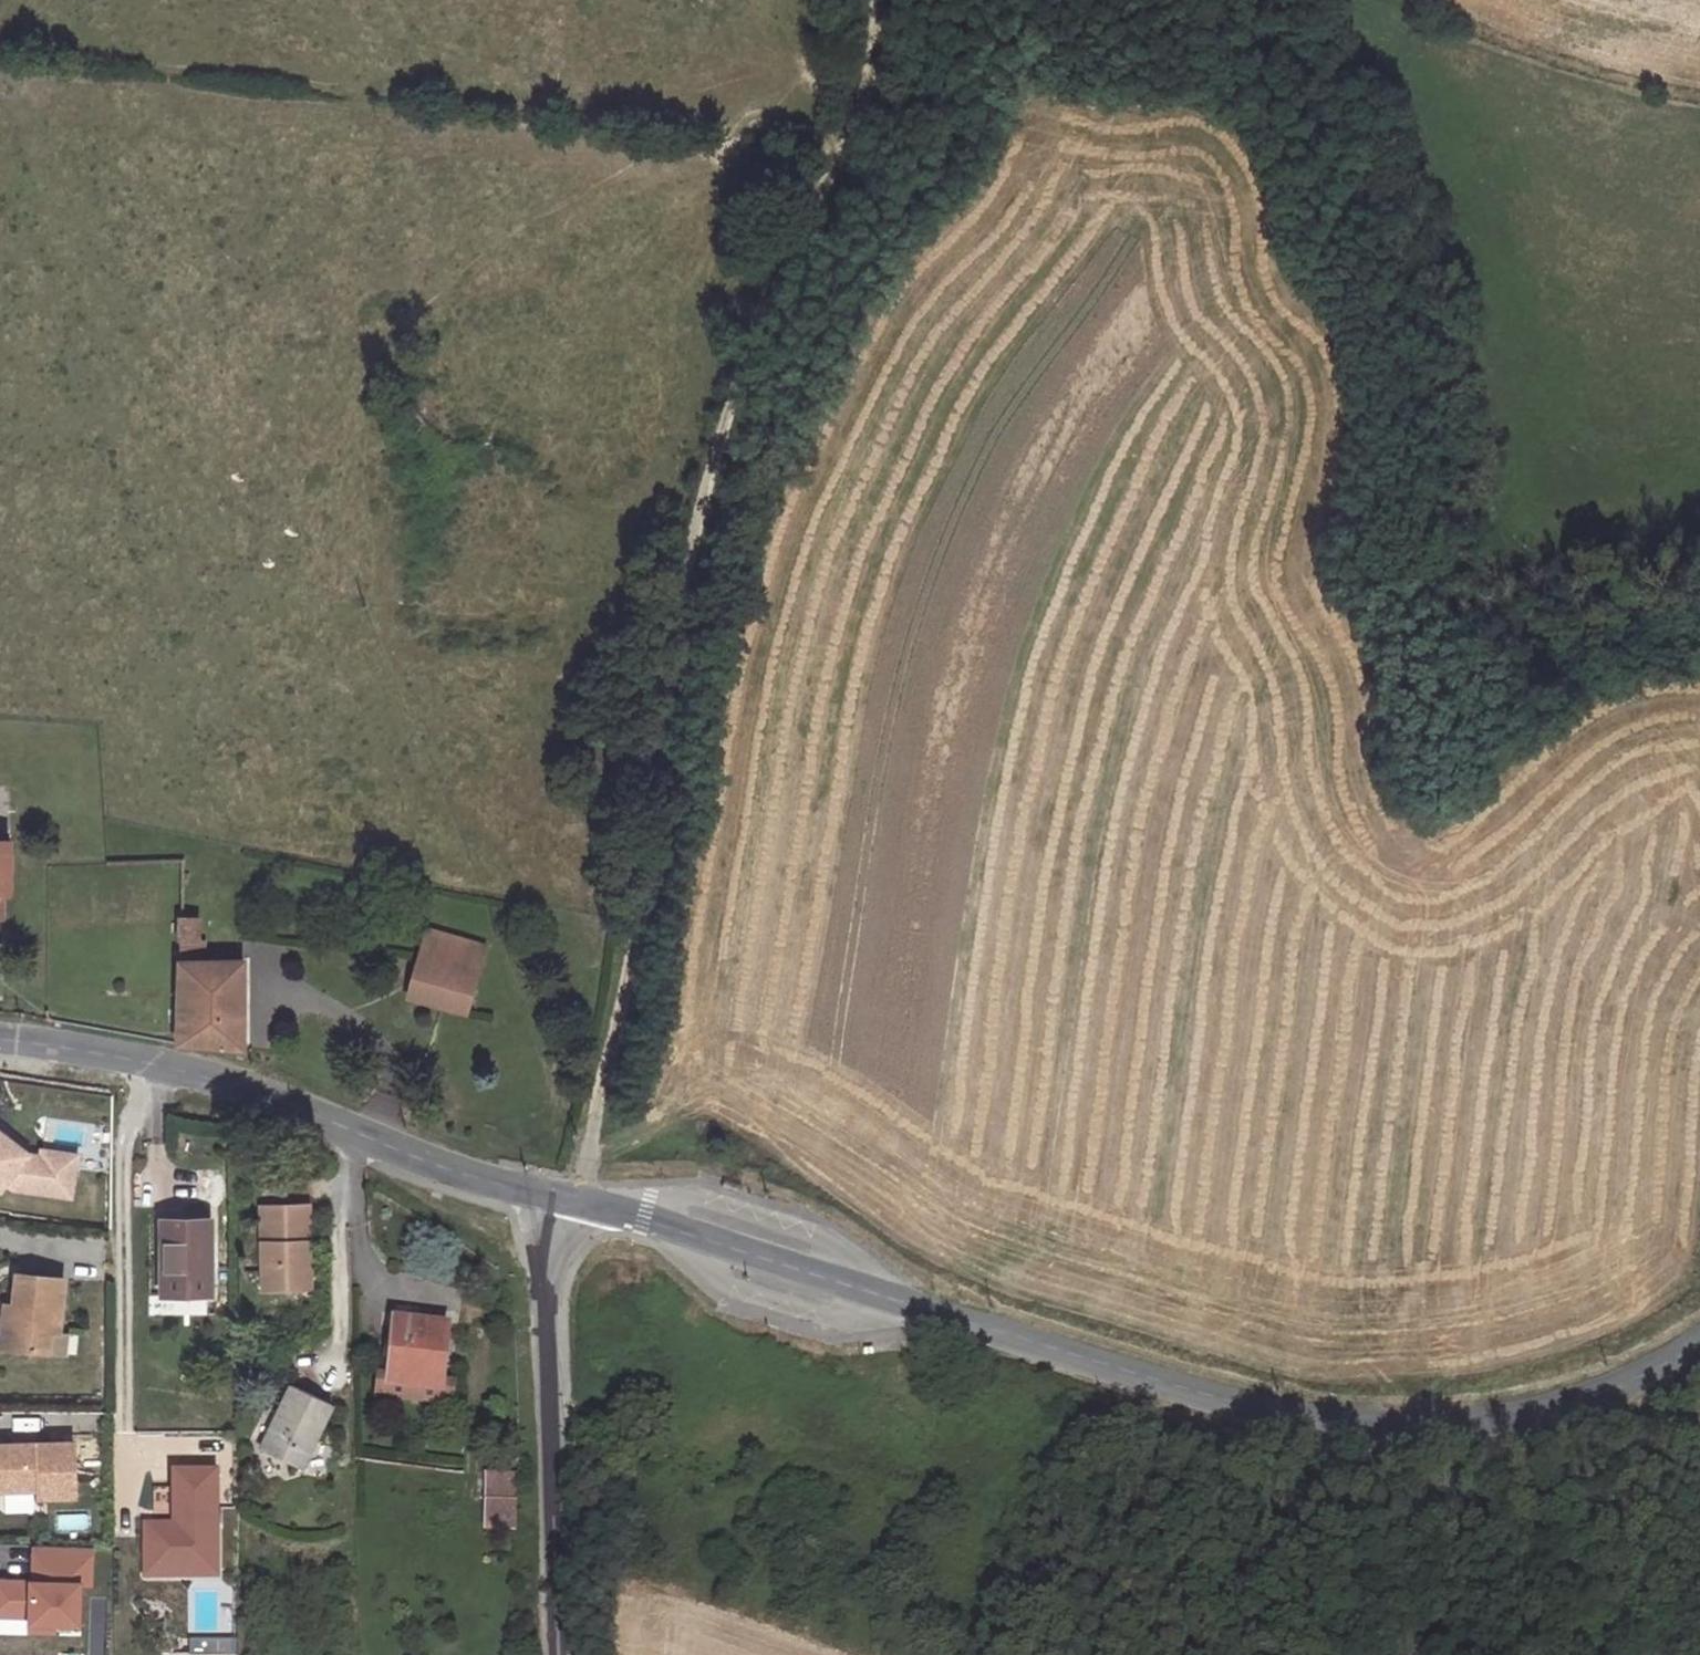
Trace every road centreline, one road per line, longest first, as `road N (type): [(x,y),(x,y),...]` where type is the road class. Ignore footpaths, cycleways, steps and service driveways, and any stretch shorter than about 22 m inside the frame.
road 1 (track): [(555,1200),(582,1170),(633,955),(697,529),(762,299),(841,164),(868,65),(867,0)]
road 2 (tertiary): [(1699,1343),(1628,1384),(1518,1417),(1374,1425),(1274,1411),(555,1200)]
road 3 (tertiary): [(555,1200),(436,1166),(265,1091),(72,1046),(0,1040)]
road 4 (unclassified): [(557,1654),(544,1284),(555,1200)]

